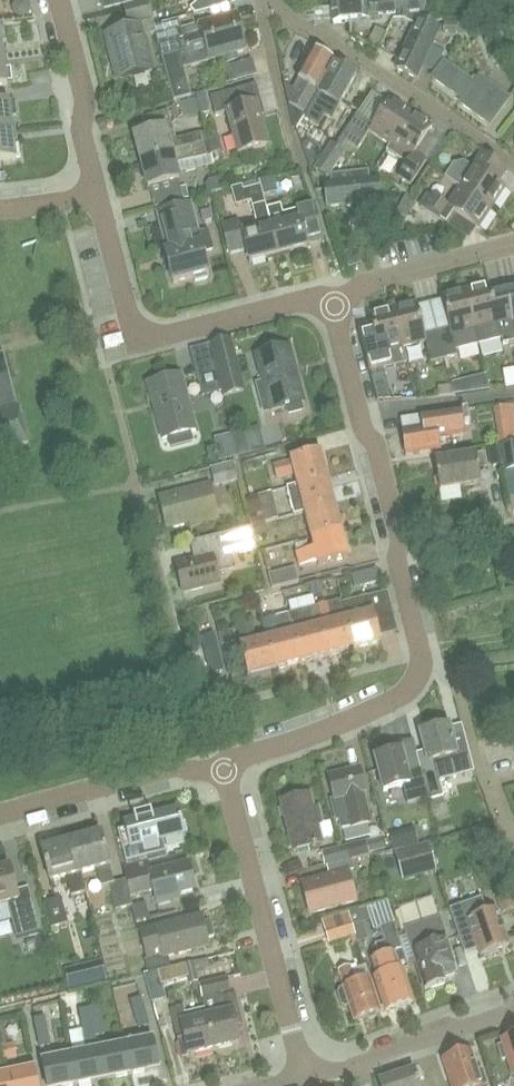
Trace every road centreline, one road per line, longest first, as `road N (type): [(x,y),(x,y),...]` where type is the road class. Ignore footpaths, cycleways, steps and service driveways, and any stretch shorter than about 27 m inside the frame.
road 1 (residential): [(222,762),(401,697),(422,672),(332,293)]
road 2 (residential): [(332,293),(141,343),(96,192)]
road 3 (residential): [(305,1075),(222,762)]
road 4 (residential): [(269,0),(513,167)]
road 5 (residential): [(0,818),(222,762)]
road 6 (residential): [(96,192),(80,130),(87,92),(60,0)]
road 7 (residential): [(332,293),(513,242)]
road 8 (residential): [(249,0),(299,164)]
road 9 (residential): [(513,1007),(359,1058)]

